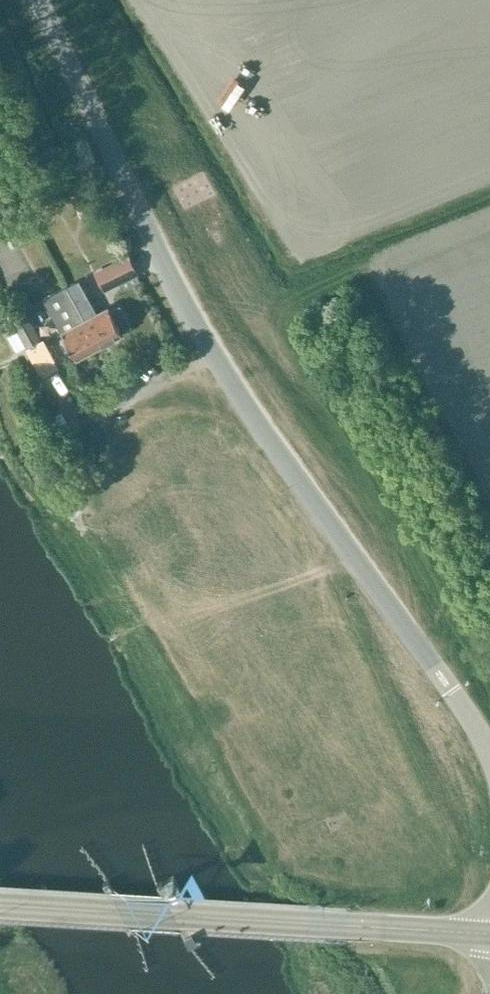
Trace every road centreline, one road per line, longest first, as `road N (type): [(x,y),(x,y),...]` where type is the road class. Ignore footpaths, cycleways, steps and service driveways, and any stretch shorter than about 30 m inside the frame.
road 1 (unclassified): [(451,692),(214,364),(27,0)]
road 2 (tertiary): [(489,934),(0,905)]

